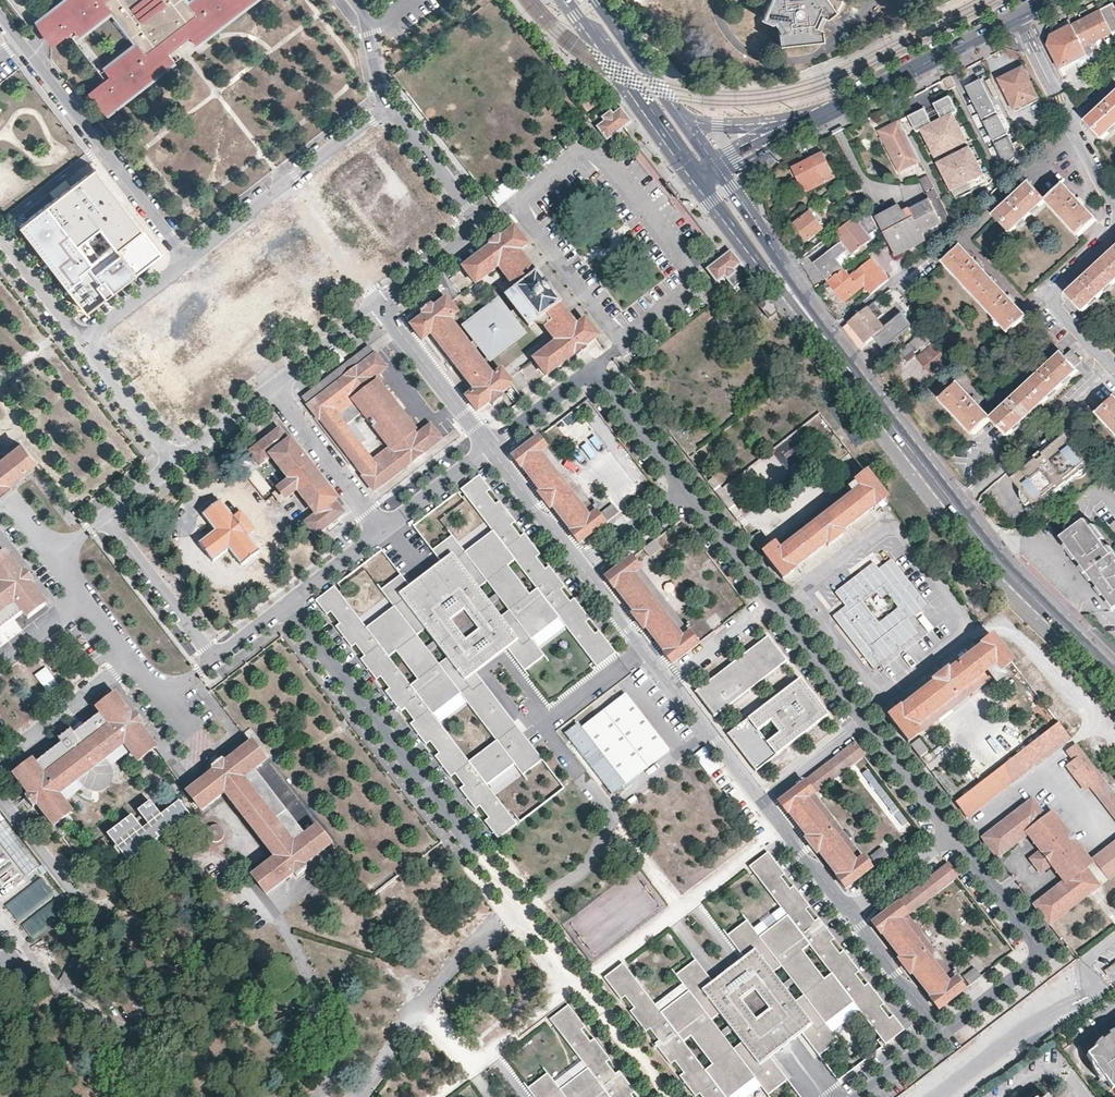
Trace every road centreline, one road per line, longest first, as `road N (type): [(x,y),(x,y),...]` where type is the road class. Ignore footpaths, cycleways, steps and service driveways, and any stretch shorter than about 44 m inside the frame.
road 1 (primary): [(807,311),(988,552),(1114,676)]
road 2 (primary): [(564,0),(700,178)]
road 3 (residential): [(838,108),(1018,19)]
road 4 (residential): [(1114,227),(1054,295),(1064,319),(1114,372)]
road 5 (primary): [(700,178),(785,295),(807,311)]
road 6 (primary): [(686,121),(593,0)]

